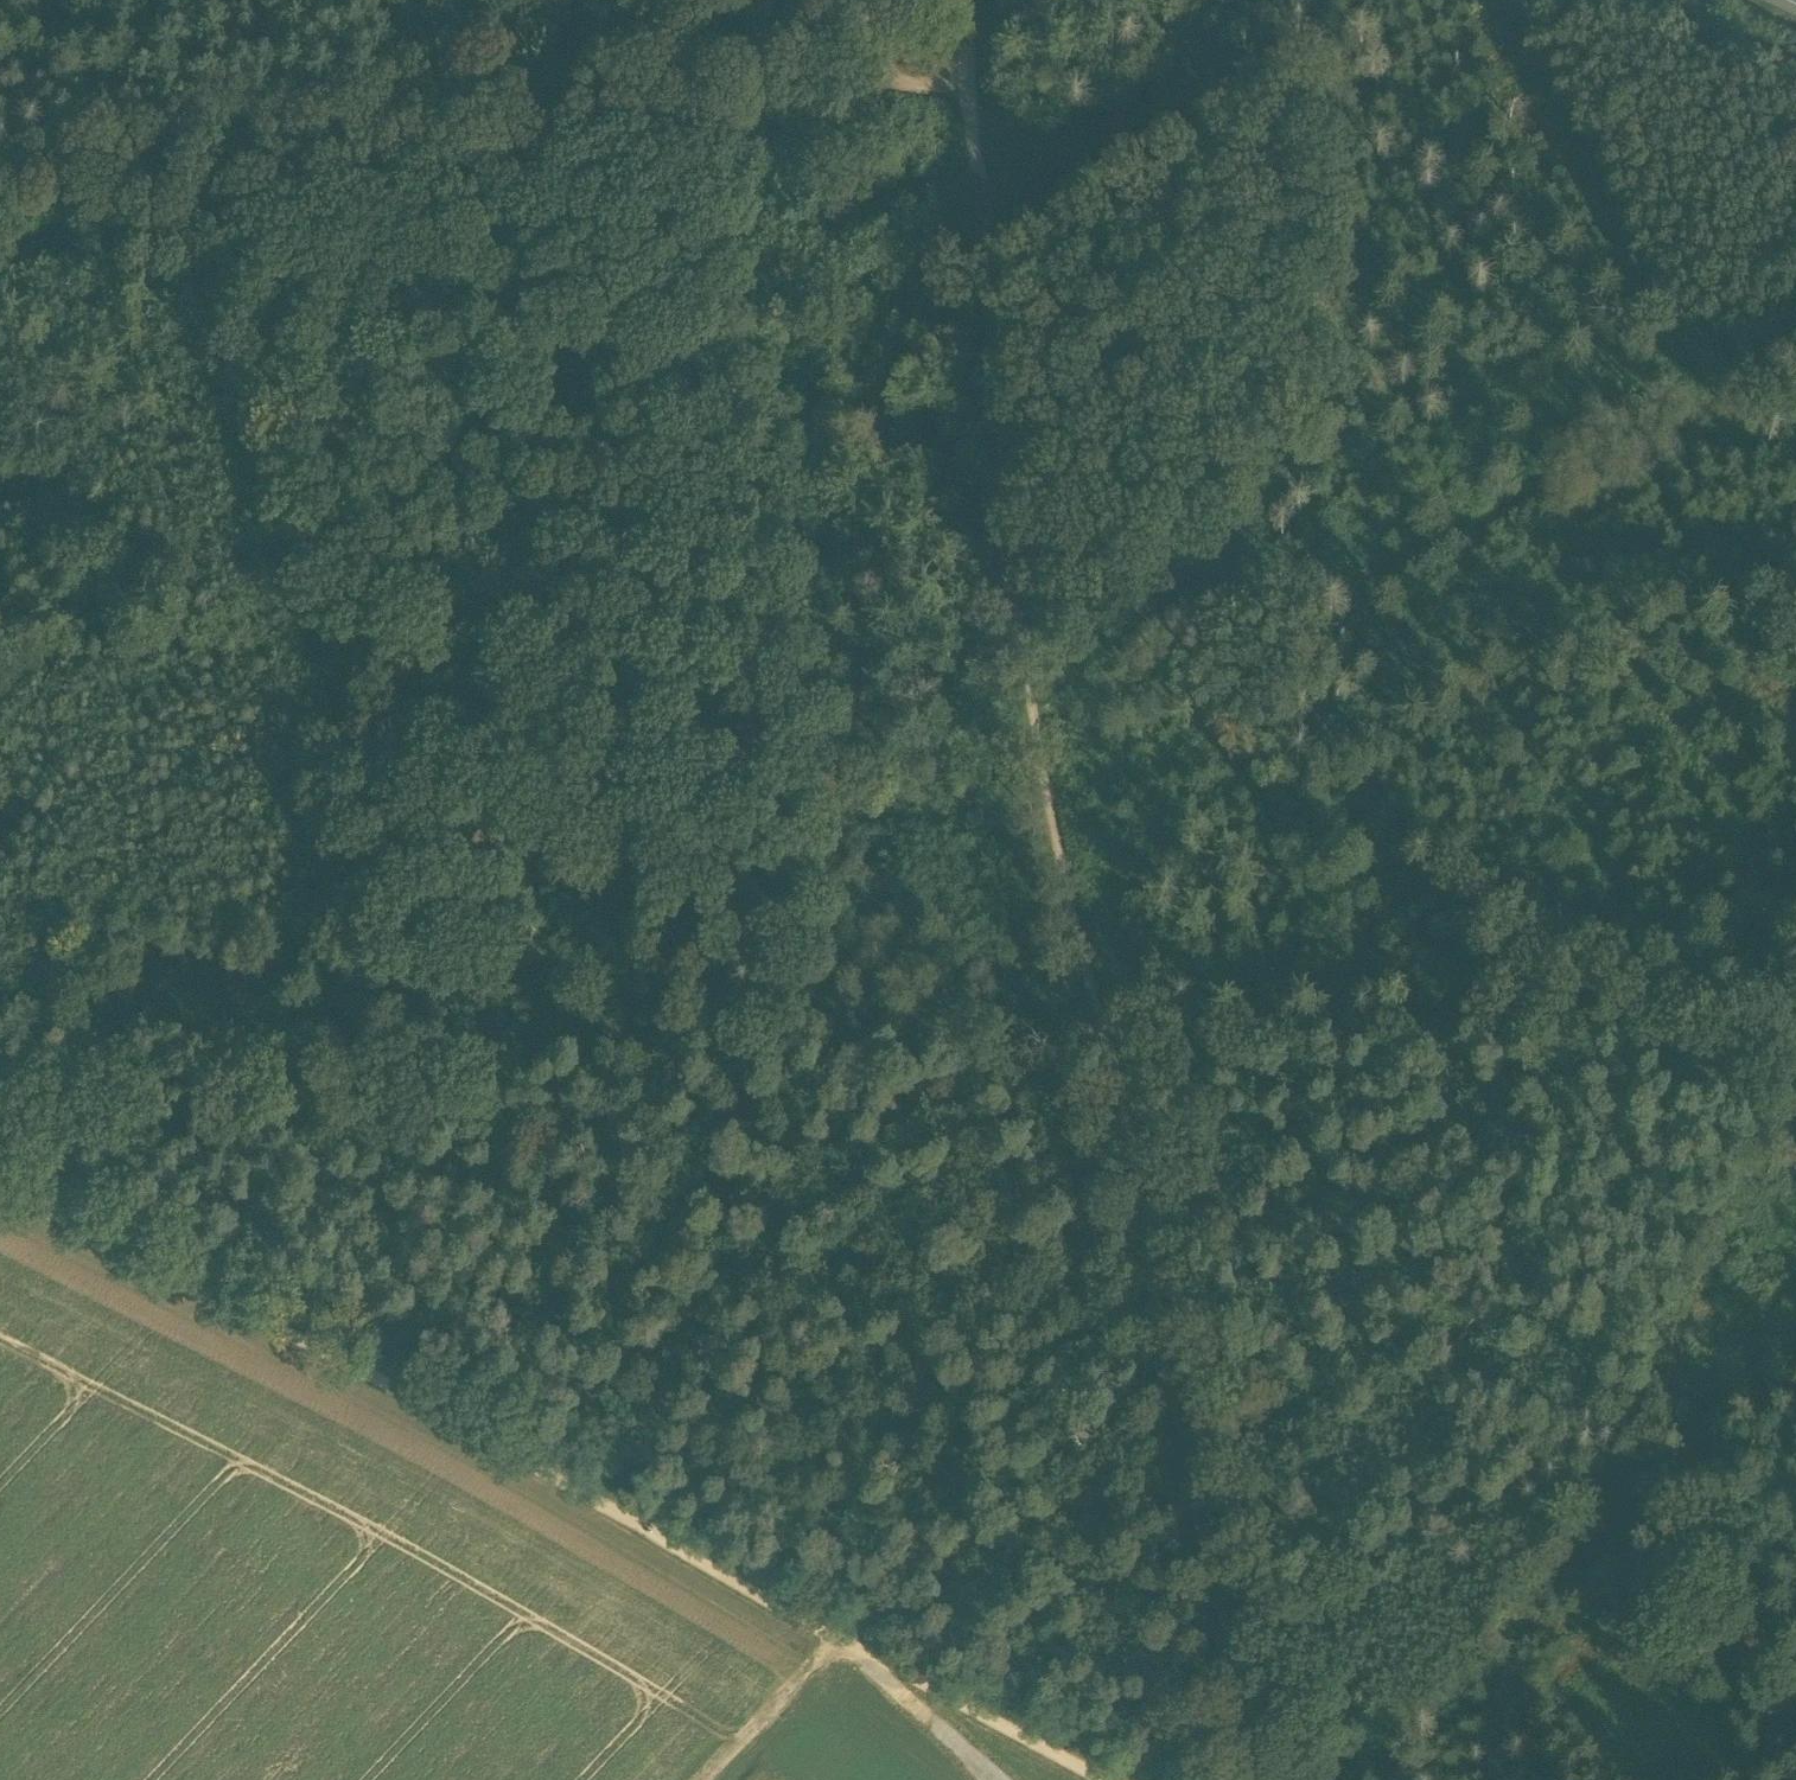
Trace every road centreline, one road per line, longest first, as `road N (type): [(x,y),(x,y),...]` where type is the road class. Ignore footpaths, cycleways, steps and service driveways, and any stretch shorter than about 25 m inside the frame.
road 1 (track): [(0,1191),(1106,1779)]
road 2 (track): [(1107,1041),(1082,1033),(0,1106)]
road 3 (track): [(963,73),(993,479),(1107,1041)]
road 4 (track): [(1107,1041),(1250,1779)]
road 5 (track): [(1041,717),(1714,431)]
road 6 (track): [(1795,1142),(1781,1126),(1610,1044),(1107,1041)]
road 7 (track): [(709,1779),(842,1642)]
road 8 (track): [(883,0),(874,42),(889,76),(963,73)]

